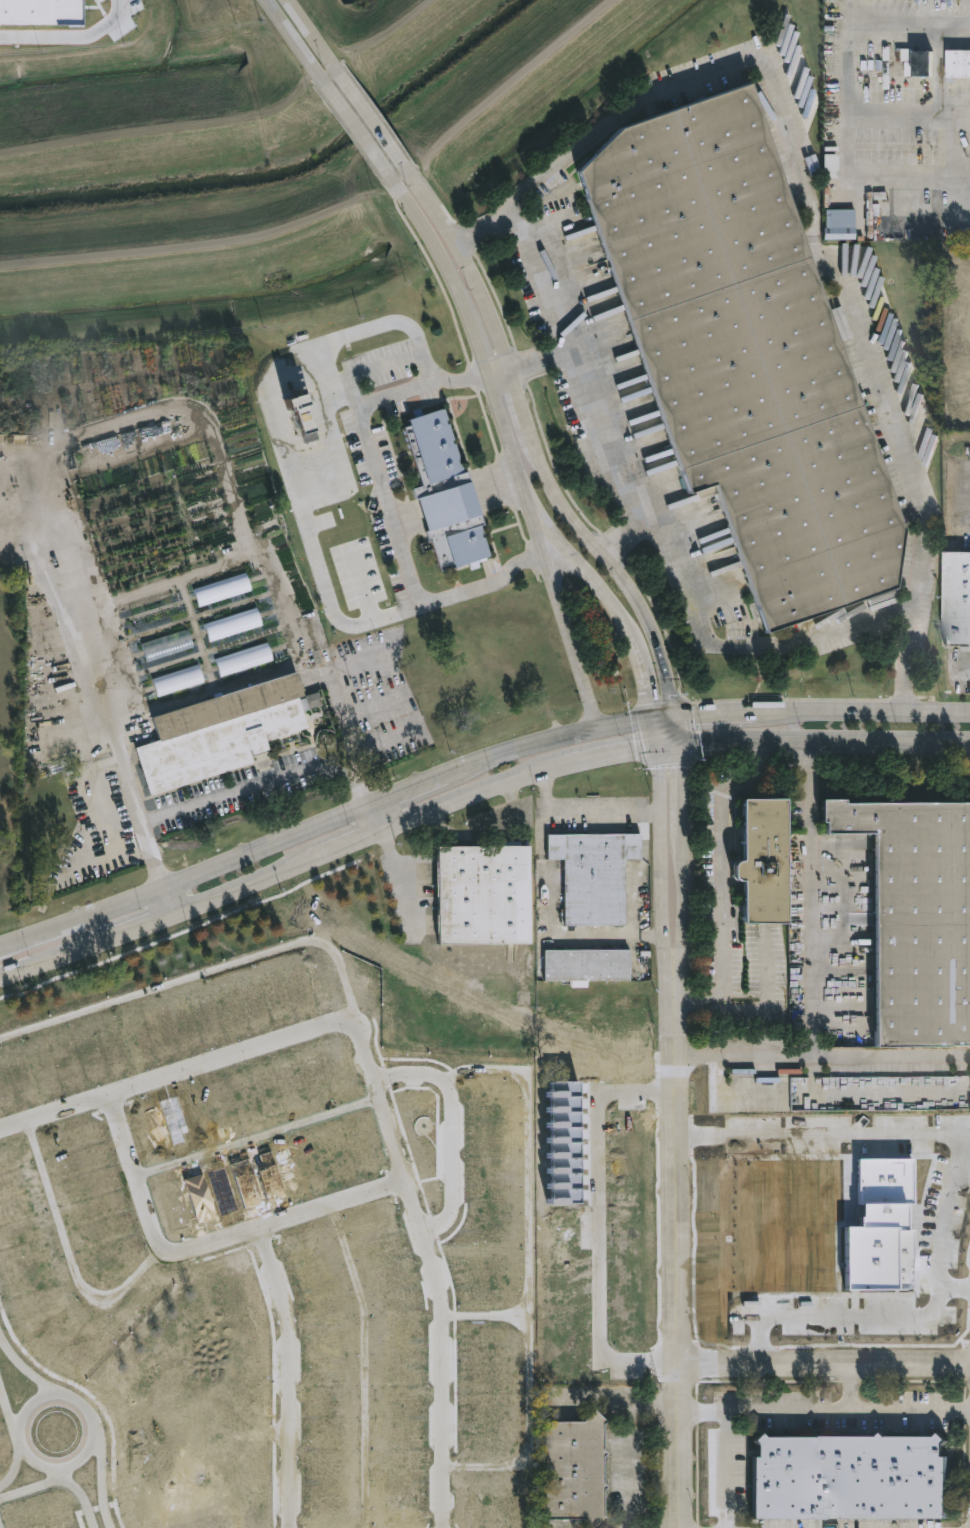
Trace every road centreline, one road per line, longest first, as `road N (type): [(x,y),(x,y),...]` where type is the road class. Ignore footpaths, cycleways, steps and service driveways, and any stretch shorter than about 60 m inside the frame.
road 1 (secondary): [(674,715),(598,725),(491,754),(0,936)]
road 2 (tertiary): [(392,185),(454,287),(522,489),(635,648),(657,751)]
road 3 (tertiary): [(674,715),(649,620),(555,495),(483,298),(406,172)]
road 4 (secondary): [(0,978),(571,769)]
road 5 (residential): [(675,981),(682,1527)]
road 6 (residential): [(444,1527),(442,1306),(355,1023)]
road 7 (residential): [(355,1023),(342,1019),(0,1129)]
road 8 (residential): [(253,1230),(282,1295),(289,1334),(288,1527)]
road 9 (secondary): [(678,749),(969,745)]
road 10 (residential): [(682,1362),(969,1364)]
road 11 (residential): [(167,1252),(405,1181)]
road 12 (secondary): [(522,489),(598,725)]
road 13 (residential): [(376,1080),(428,1076),(445,1081),(451,1093),(453,1212),(420,1231)]
road 14 (residential): [(34,1402),(20,1422),(22,1447),(60,1475),(86,1457),(93,1421),(69,1397),(34,1402)]
road 15 (residential): [(675,981),(683,967),(678,749)]
road 16 (residential): [(657,751),(667,967),(675,981)]
road 17 (secondary): [(969,716),(764,711)]
road 18 (residential): [(107,1095),(157,1243),(167,1252)]
road 19 (tertiary): [(314,75),(392,185)]
road 20 (tertiary): [(406,172),(329,65)]

